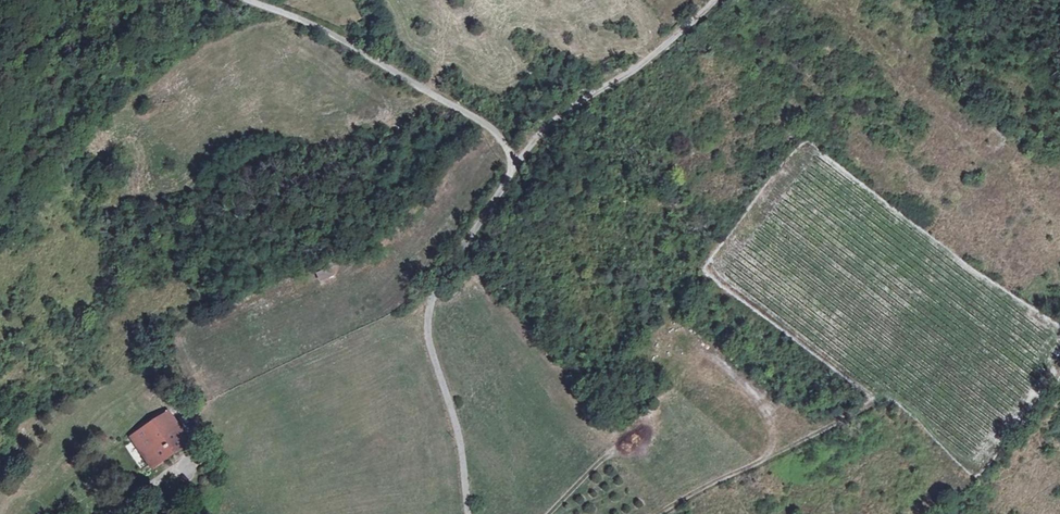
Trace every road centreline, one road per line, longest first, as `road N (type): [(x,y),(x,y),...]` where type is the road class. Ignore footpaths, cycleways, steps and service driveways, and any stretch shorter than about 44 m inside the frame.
road 1 (track): [(714,0),(642,64),(573,107),(517,162),(482,121),(328,32),(244,0)]
road 2 (residential): [(469,513),(429,315),(446,272),(517,162)]

